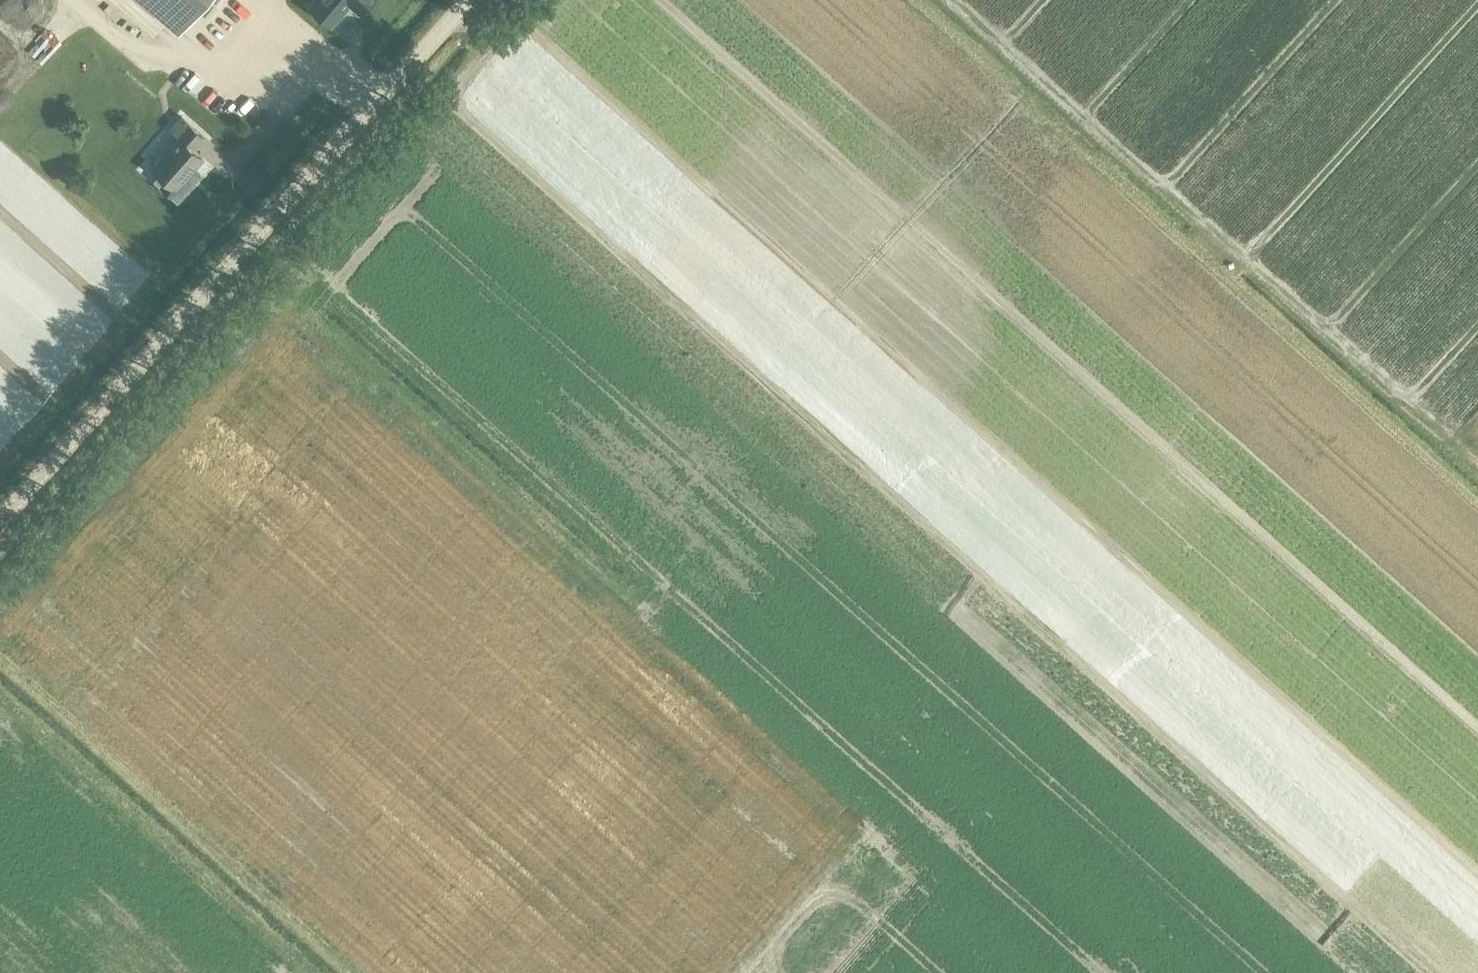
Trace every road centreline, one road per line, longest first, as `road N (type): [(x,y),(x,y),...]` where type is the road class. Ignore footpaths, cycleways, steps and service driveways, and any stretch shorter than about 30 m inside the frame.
road 1 (tertiary): [(0,515),(463,0)]

